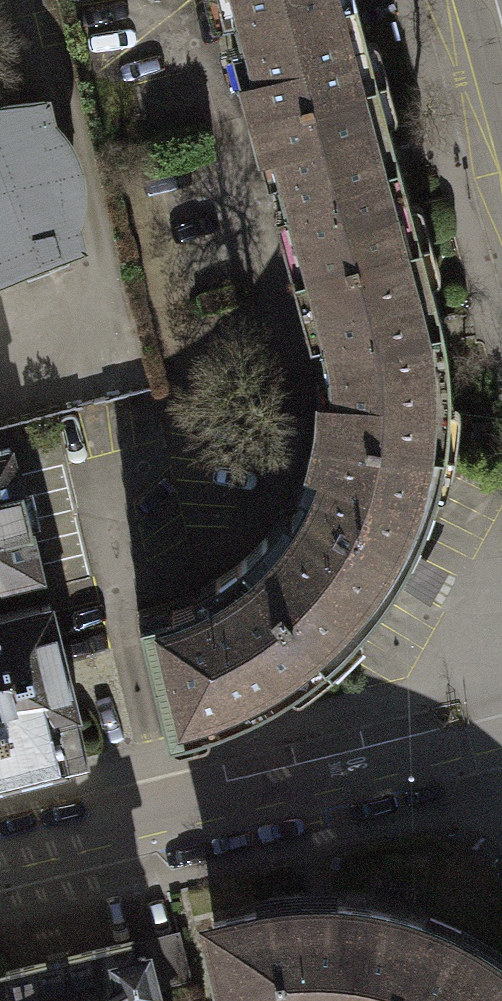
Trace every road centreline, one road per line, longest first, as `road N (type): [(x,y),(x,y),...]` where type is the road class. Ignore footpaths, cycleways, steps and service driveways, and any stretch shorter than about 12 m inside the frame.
road 1 (residential): [(501,739),(0,858)]

